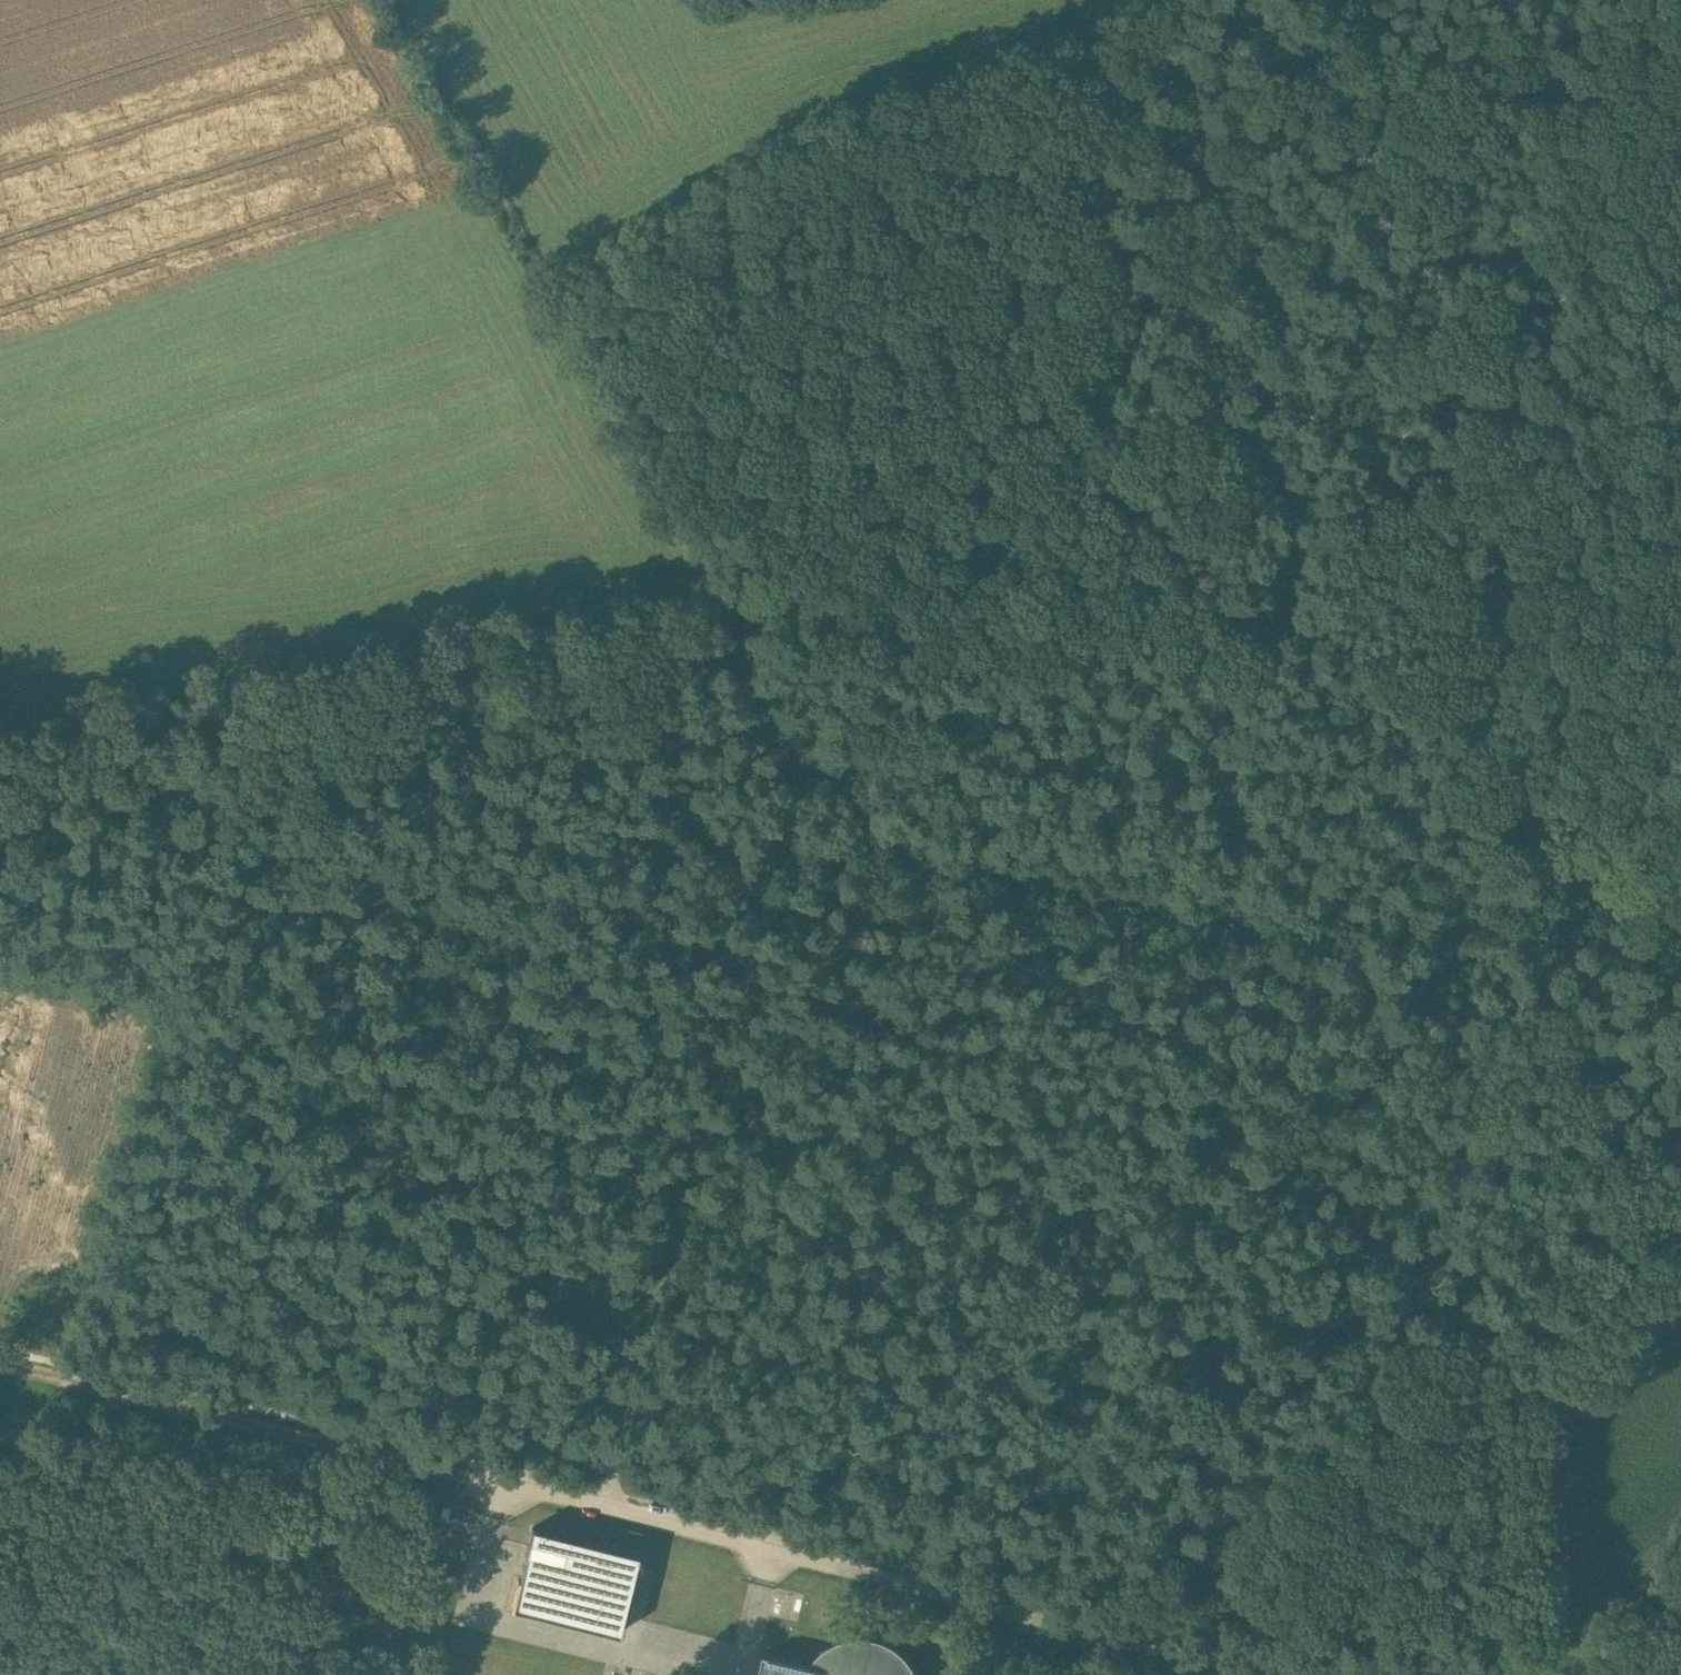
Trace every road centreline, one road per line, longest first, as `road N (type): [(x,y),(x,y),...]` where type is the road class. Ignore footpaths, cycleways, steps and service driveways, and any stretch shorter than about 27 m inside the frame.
road 1 (track): [(805,747),(898,839),(1053,885),(1230,916),(1399,919),(1565,910),(1627,899),(1680,872)]
road 2 (unclassified): [(1407,1674),(1261,1663),(607,1507)]
road 3 (track): [(607,1507),(805,747)]
road 4 (track): [(0,1363),(607,1507)]

